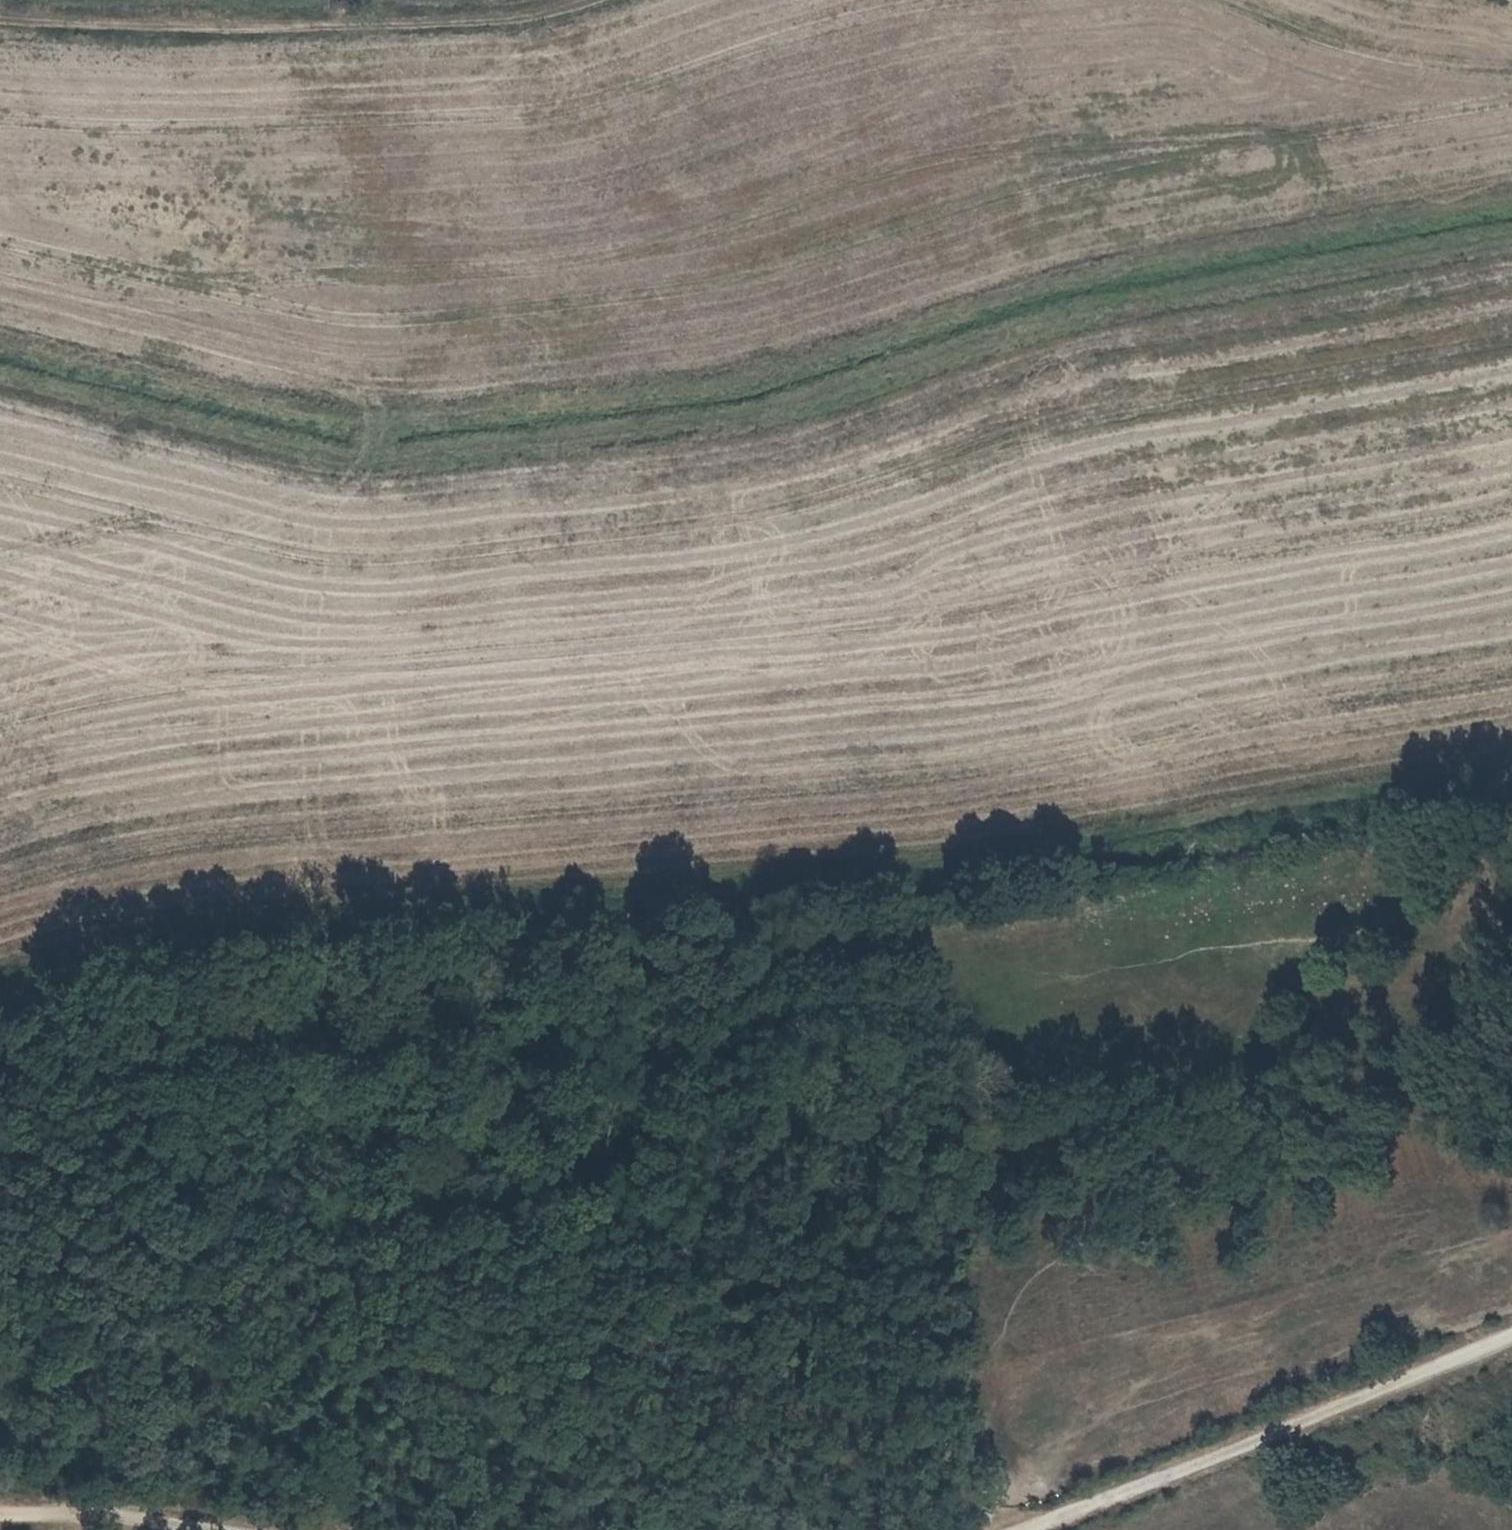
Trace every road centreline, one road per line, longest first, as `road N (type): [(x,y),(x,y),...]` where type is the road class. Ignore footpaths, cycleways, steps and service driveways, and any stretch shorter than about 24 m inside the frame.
road 1 (track): [(0,15),(224,25),(517,23),(591,0)]
road 2 (track): [(1511,1341),(1030,1529)]
road 3 (track): [(190,1529),(0,1517)]

